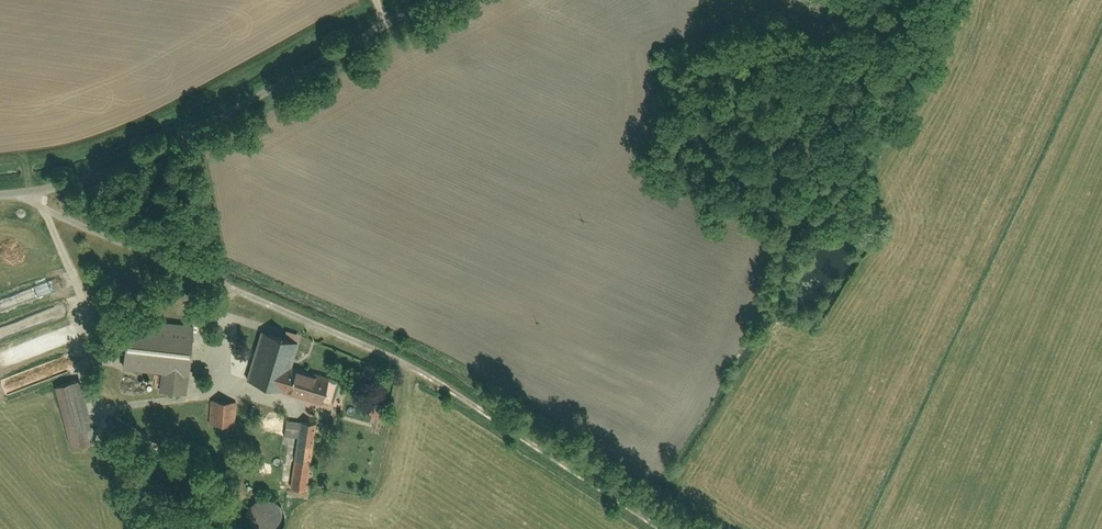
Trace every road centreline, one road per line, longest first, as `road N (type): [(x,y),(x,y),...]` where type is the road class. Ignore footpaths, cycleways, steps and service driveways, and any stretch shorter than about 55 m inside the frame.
road 1 (track): [(165,264),(315,322),(456,392),(669,528)]
road 2 (residential): [(27,198),(177,146),(431,0)]
road 3 (residential): [(27,198),(165,264)]

